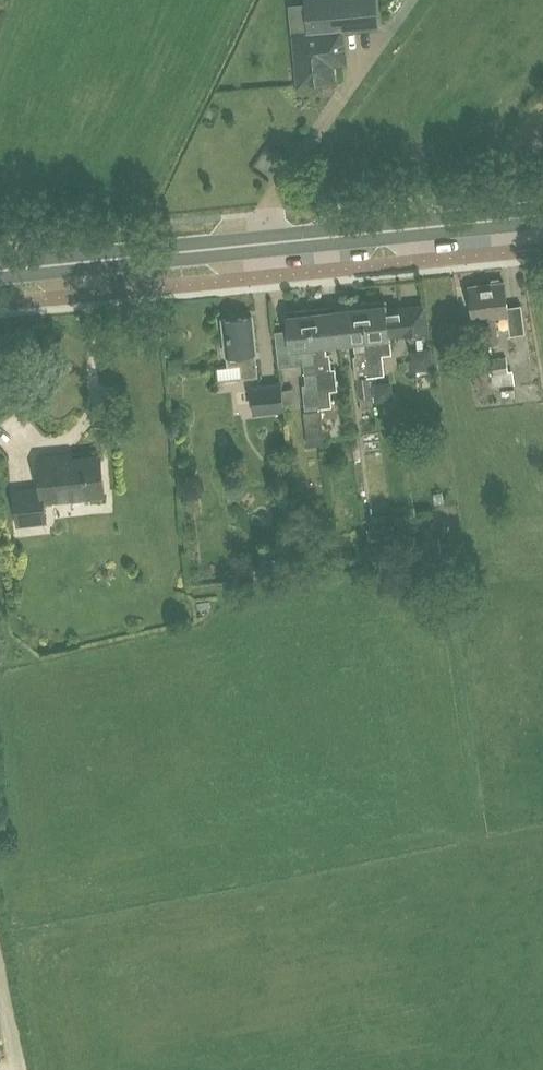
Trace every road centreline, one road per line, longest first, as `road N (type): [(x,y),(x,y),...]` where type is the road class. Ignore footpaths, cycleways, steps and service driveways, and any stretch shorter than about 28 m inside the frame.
road 1 (secondary): [(0,275),(542,218)]

